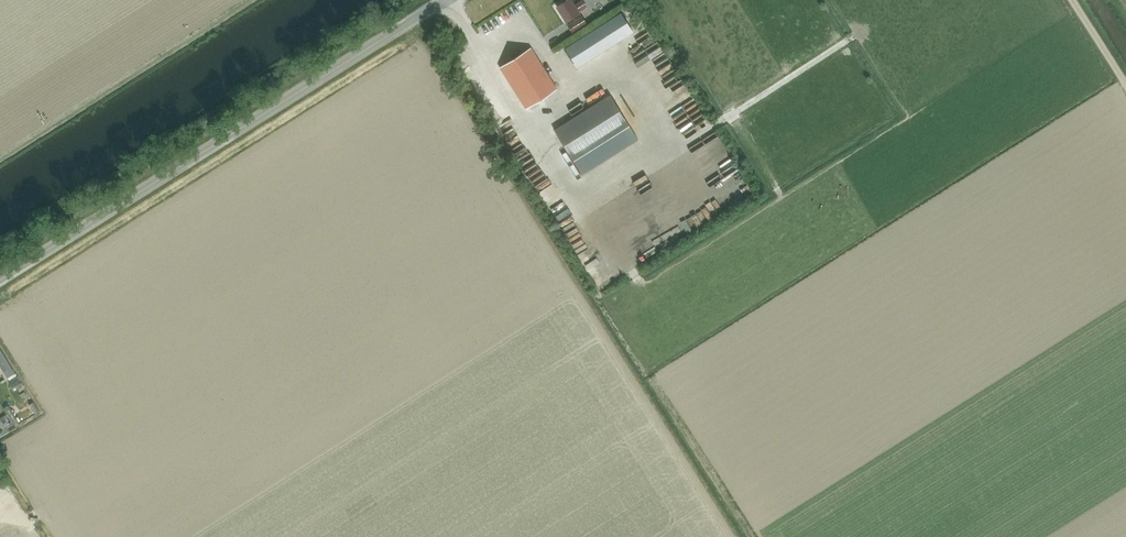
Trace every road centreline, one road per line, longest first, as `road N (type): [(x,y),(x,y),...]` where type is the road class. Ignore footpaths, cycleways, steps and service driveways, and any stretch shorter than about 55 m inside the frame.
road 1 (unclassified): [(0,280),(445,0)]

